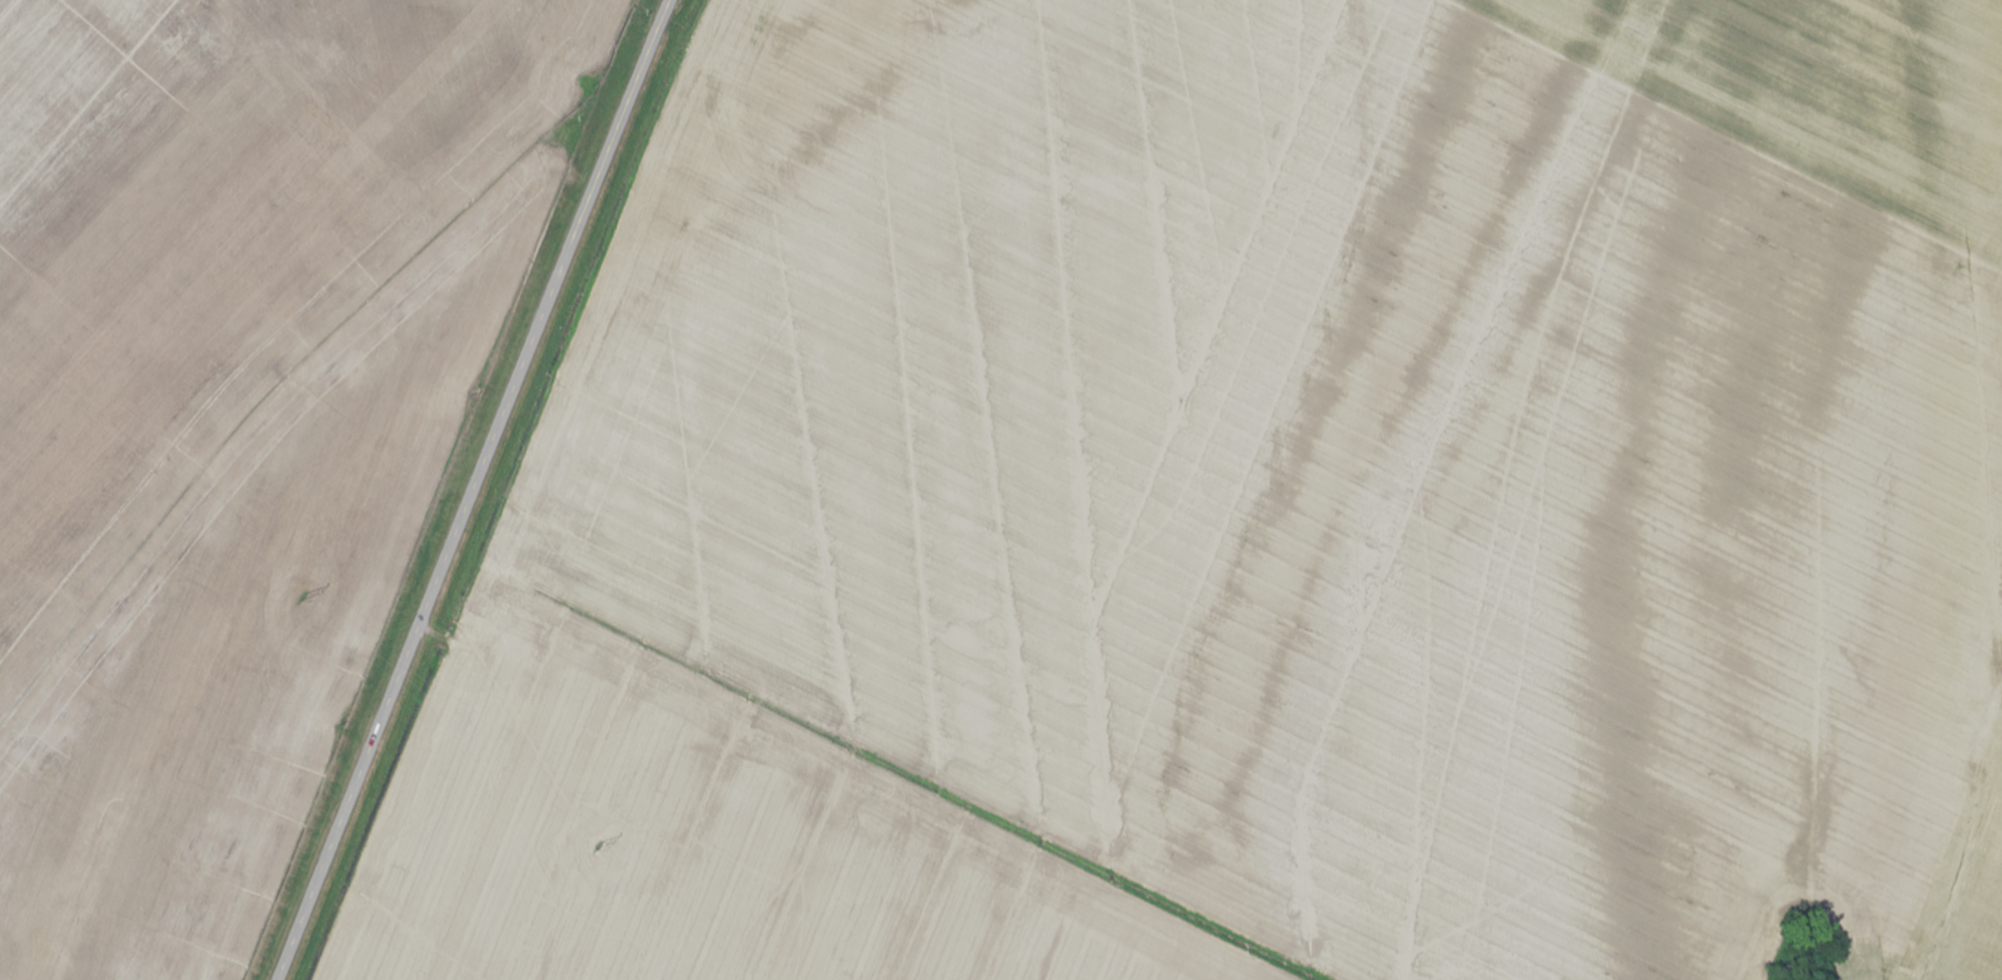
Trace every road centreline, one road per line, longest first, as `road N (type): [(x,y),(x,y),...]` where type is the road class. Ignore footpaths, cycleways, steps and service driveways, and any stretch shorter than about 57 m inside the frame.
road 1 (secondary): [(279,979),(672,0)]

